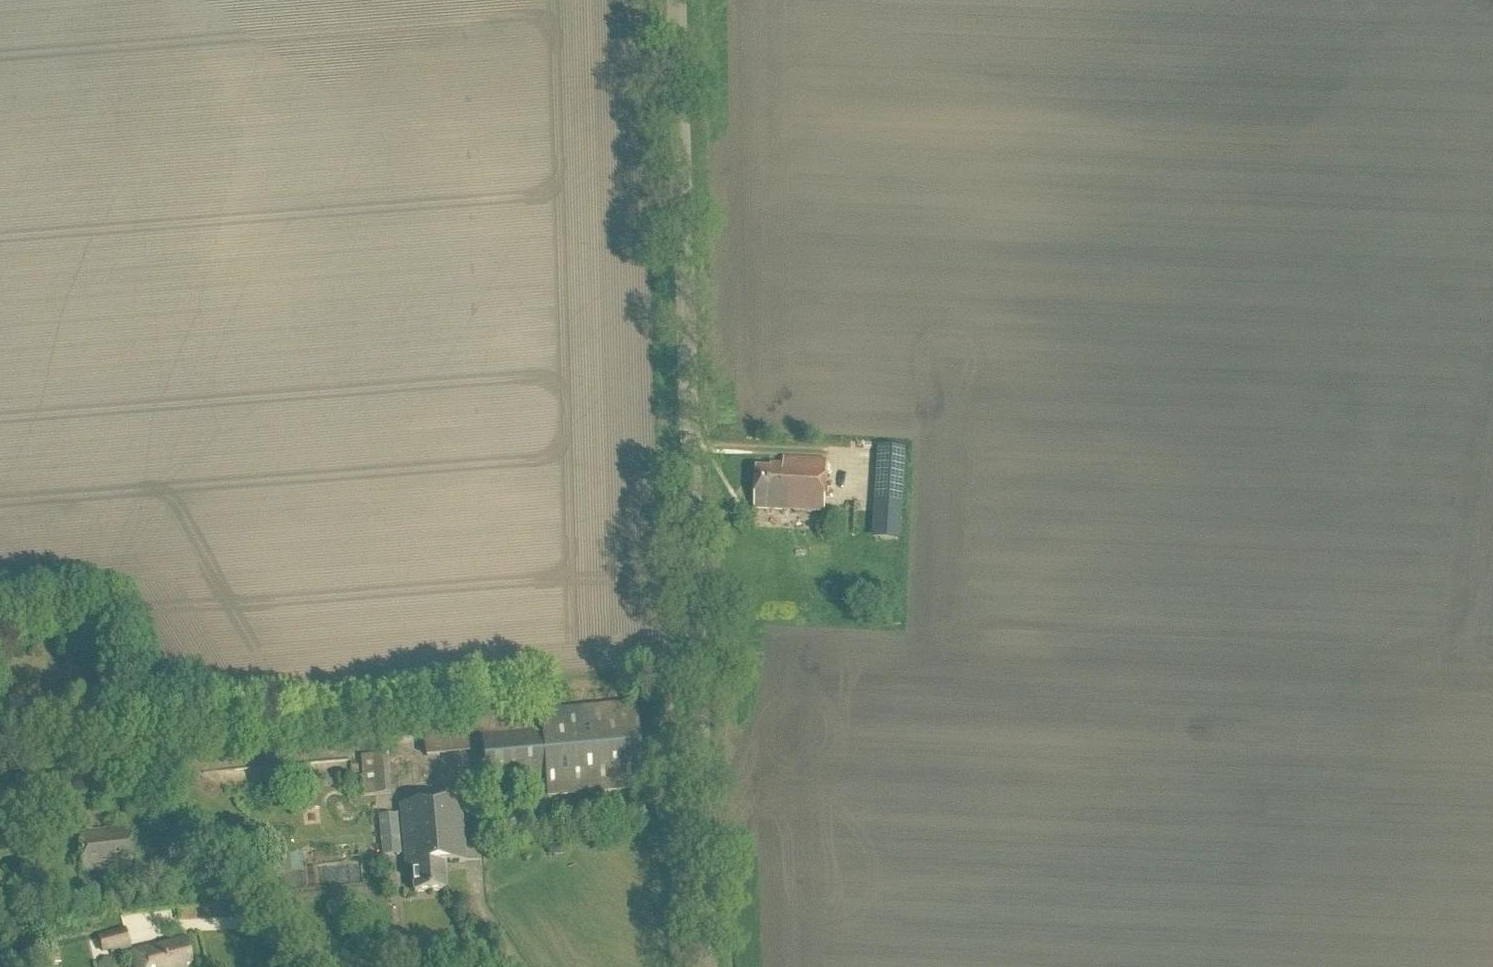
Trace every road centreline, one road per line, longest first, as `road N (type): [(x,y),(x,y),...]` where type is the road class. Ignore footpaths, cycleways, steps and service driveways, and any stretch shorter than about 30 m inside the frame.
road 1 (tertiary): [(704,966),(674,0)]

